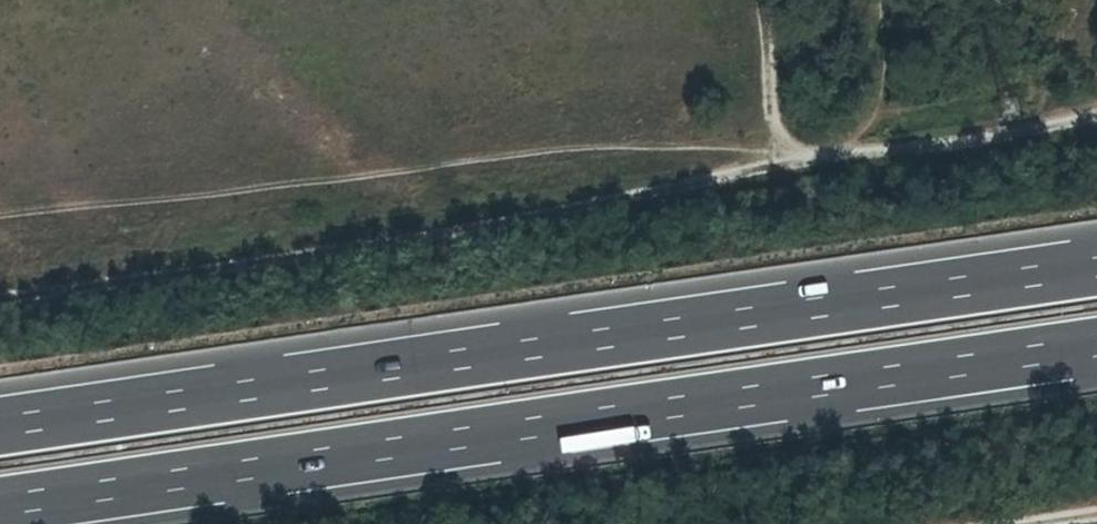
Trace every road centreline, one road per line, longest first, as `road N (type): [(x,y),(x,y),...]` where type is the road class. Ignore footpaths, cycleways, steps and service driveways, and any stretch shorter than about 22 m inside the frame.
road 1 (motorway): [(1096,268),(0,428)]
road 2 (motorway): [(0,506),(1096,348)]
road 3 (track): [(791,164),(0,304)]
road 4 (track): [(1096,115),(865,157)]
road 5 (track): [(791,164),(761,0)]

